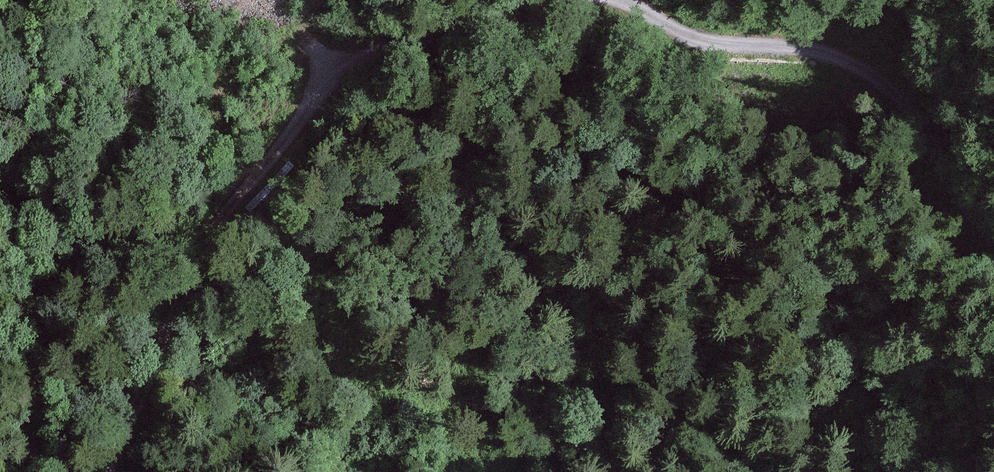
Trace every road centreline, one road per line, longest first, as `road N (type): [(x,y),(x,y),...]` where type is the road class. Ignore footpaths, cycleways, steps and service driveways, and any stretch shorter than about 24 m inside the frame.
road 1 (track): [(117,471),(215,231),(324,83),(420,38),(552,0)]
road 2 (track): [(621,0),(710,43),(817,47),(901,99),(969,217),(993,239)]
road 3 (track): [(609,471),(600,432),(628,363),(552,344),(536,387),(540,462),(527,471)]
road 4 (track): [(32,471),(37,299),(0,158)]

